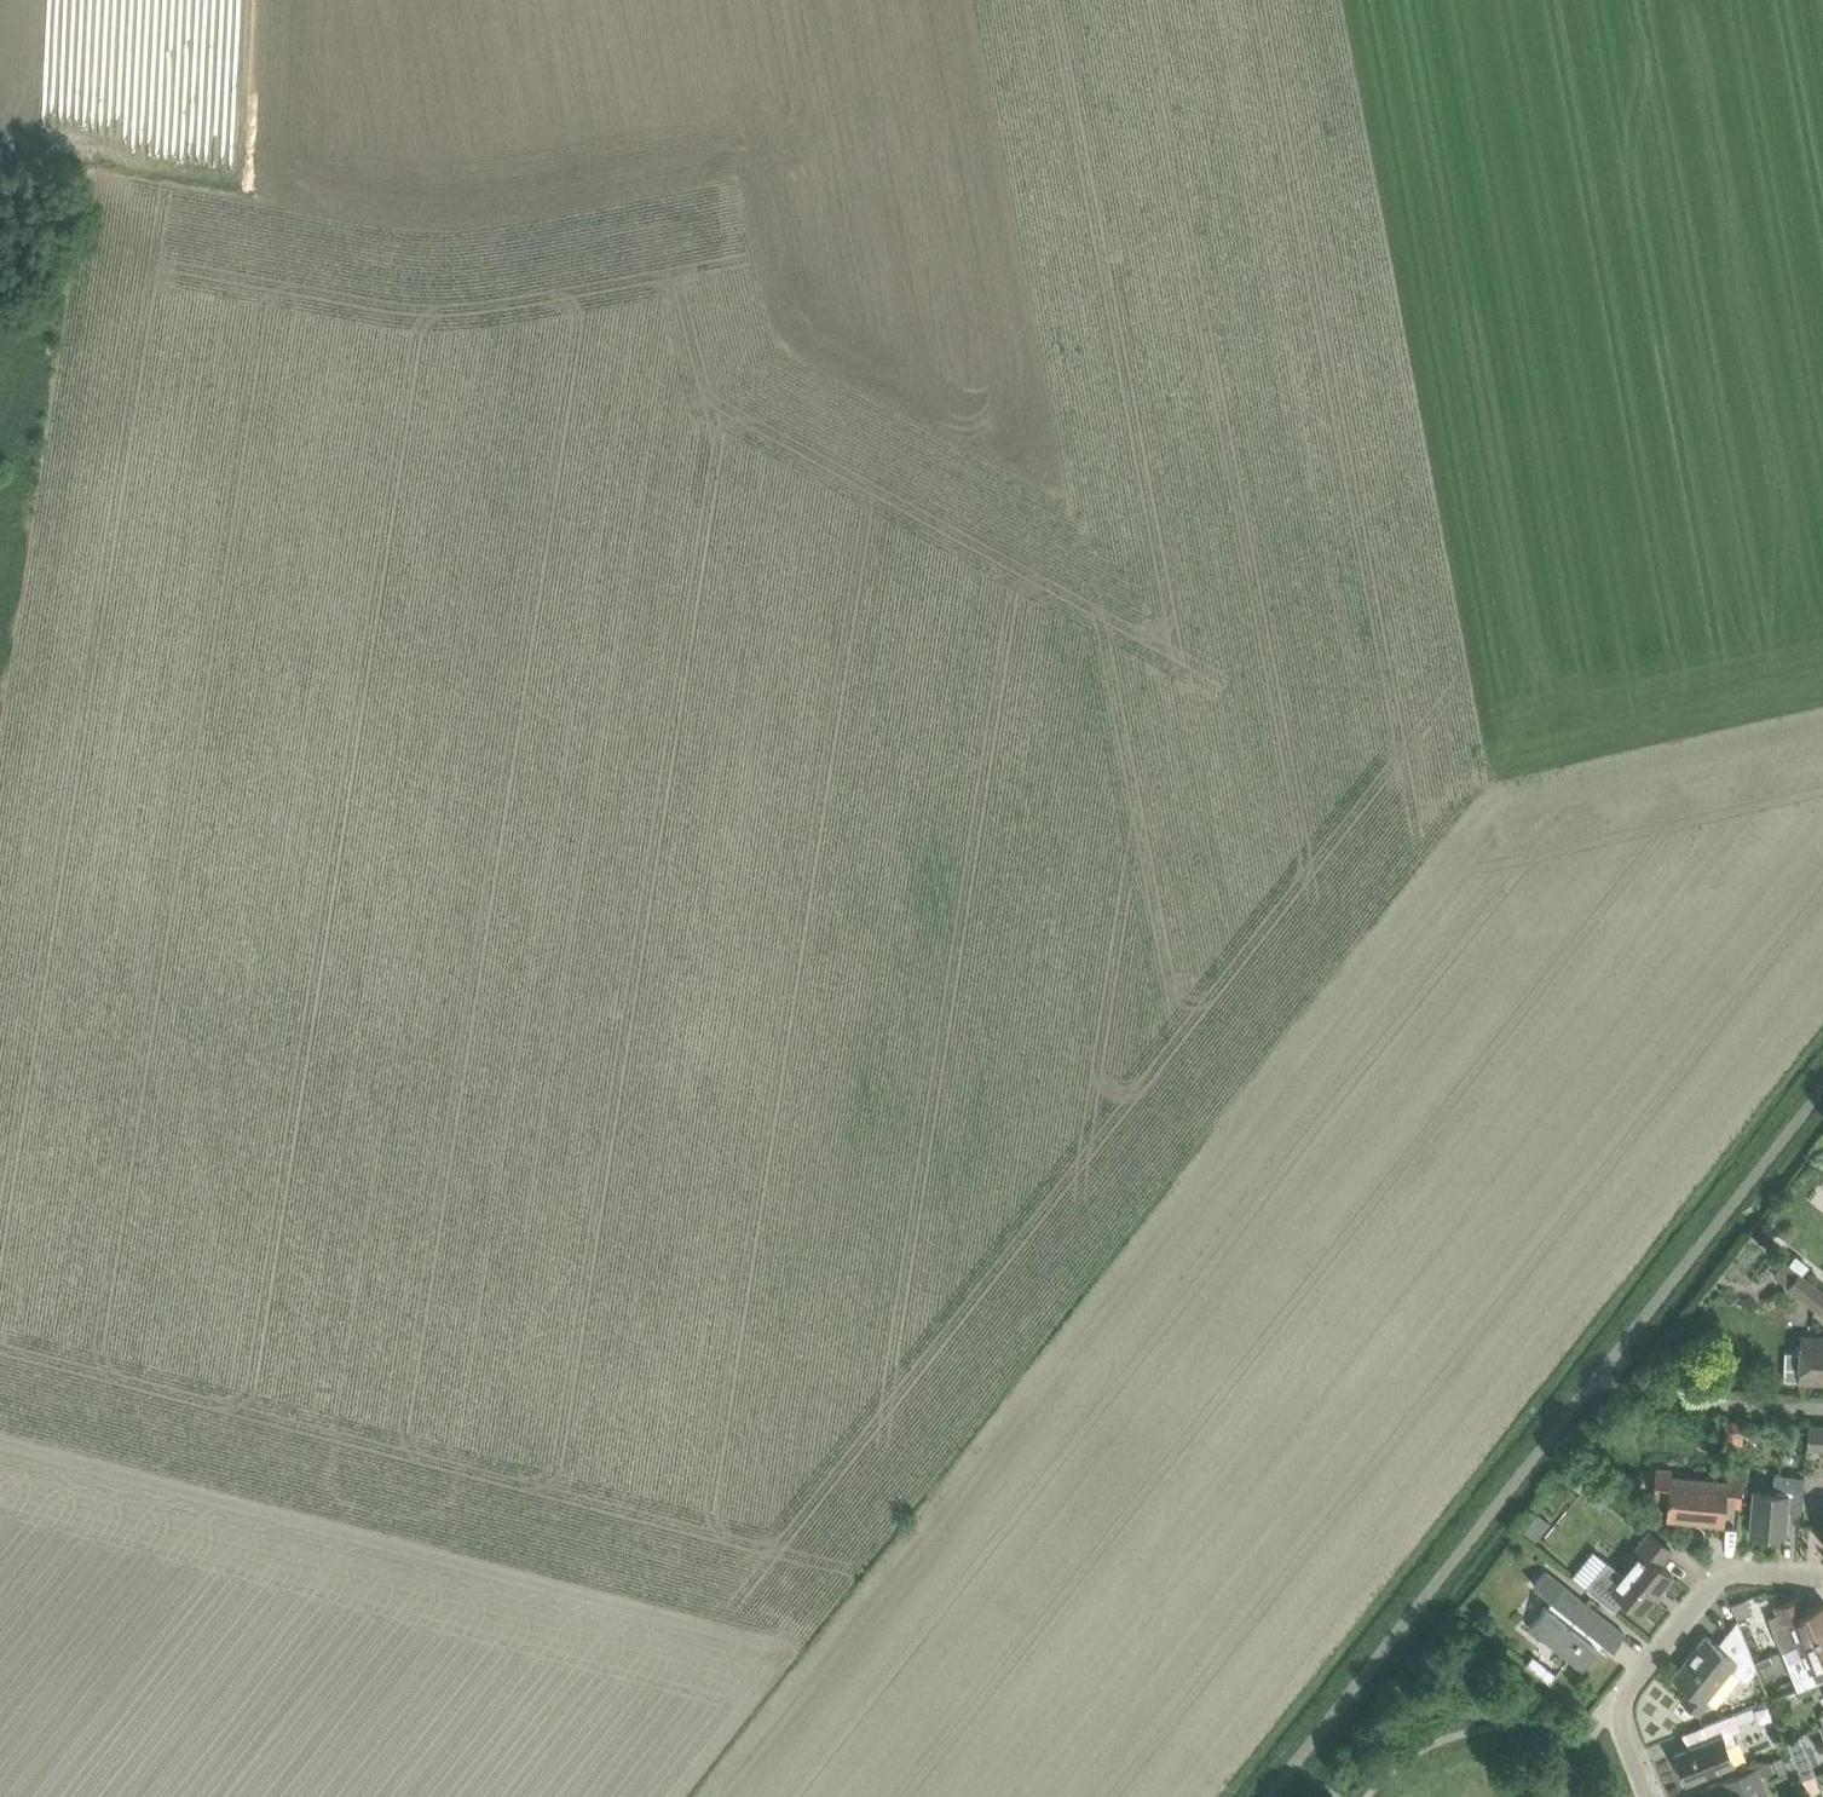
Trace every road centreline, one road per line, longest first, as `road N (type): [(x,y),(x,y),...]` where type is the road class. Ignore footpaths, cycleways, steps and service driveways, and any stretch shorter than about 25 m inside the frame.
road 1 (residential): [(1647,1796),(1621,1728),(1623,1703),(1710,1590),(1742,1574),(1822,1581)]

